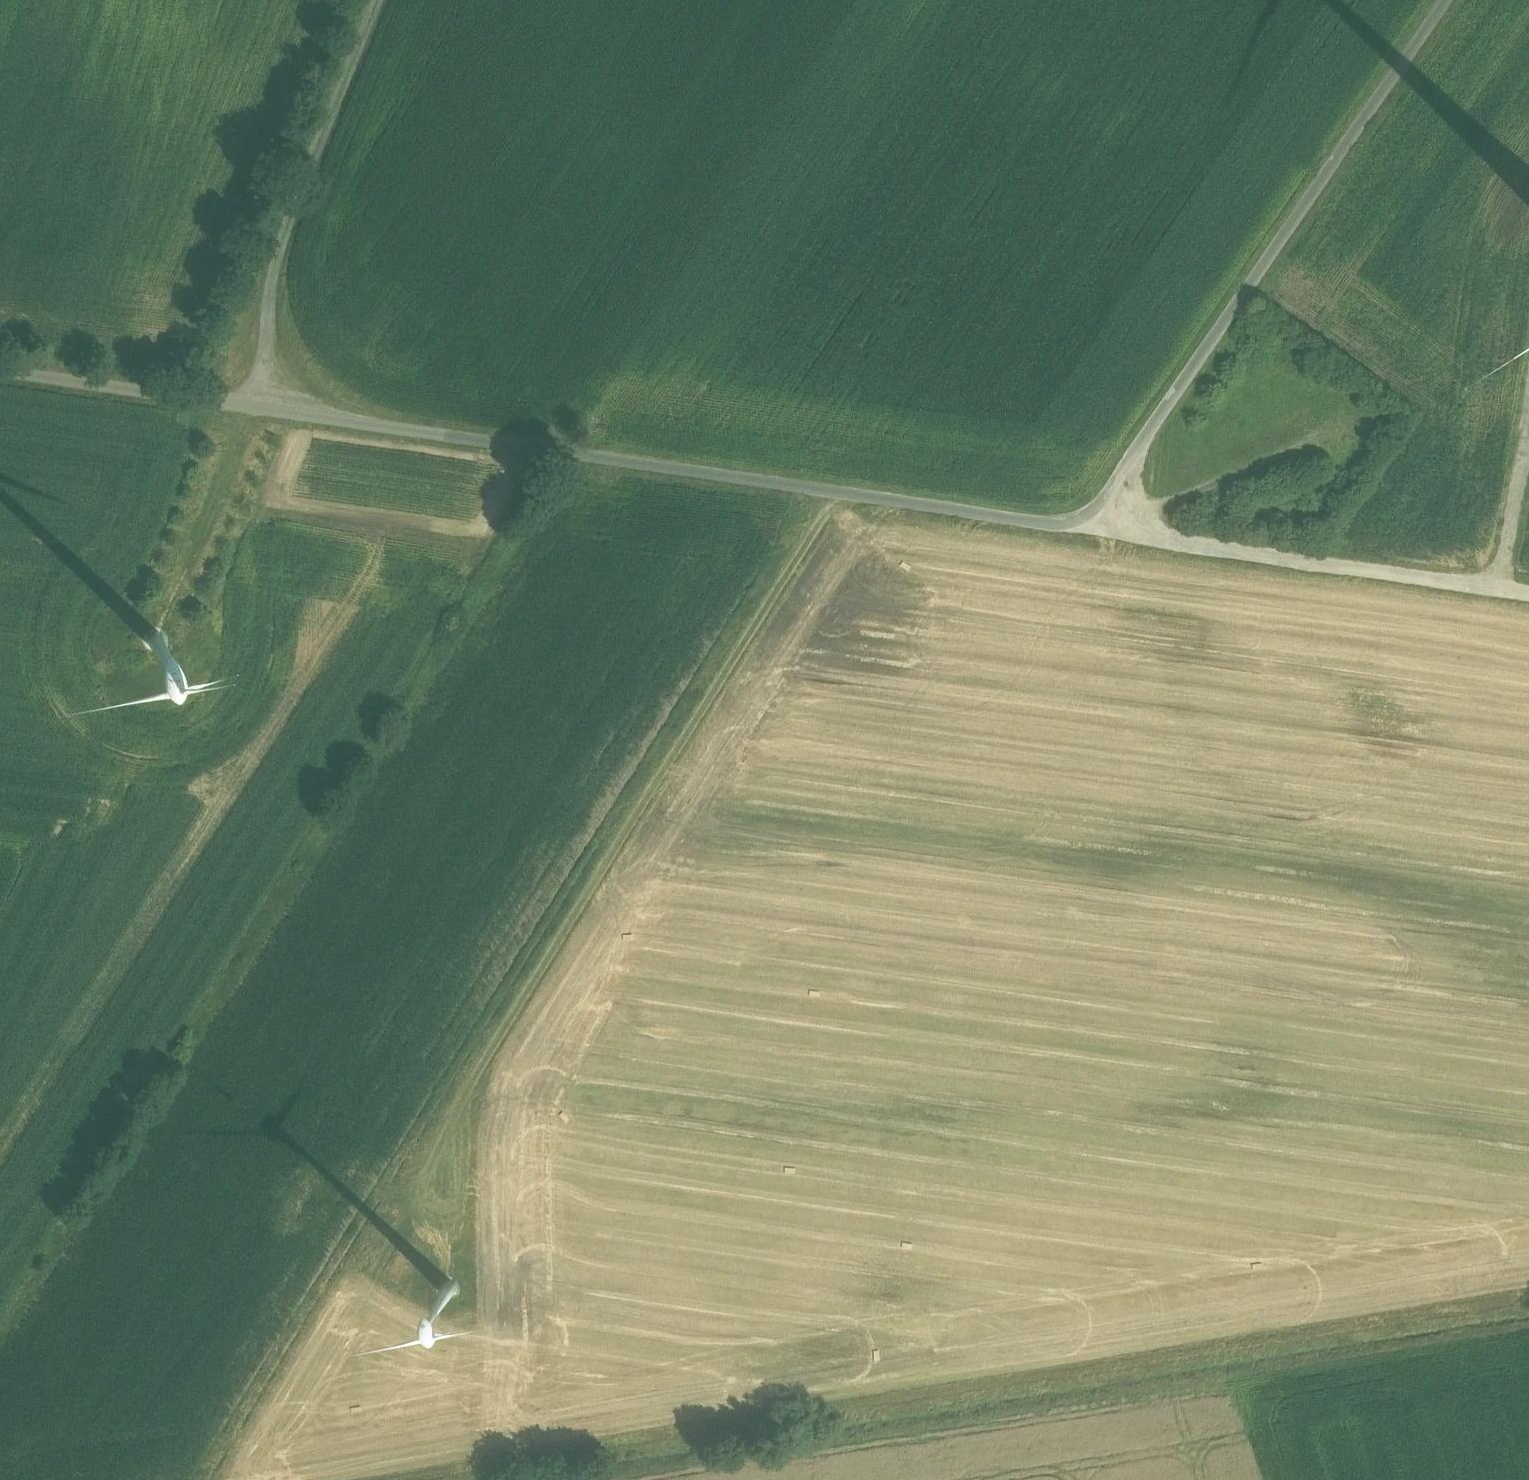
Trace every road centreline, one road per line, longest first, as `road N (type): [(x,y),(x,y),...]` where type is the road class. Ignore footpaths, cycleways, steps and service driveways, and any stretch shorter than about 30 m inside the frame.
road 1 (unclassified): [(0,371),(834,493),(1084,519)]
road 2 (track): [(834,493),(467,1094),(454,1225)]
road 3 (unclassified): [(1439,0),(1084,519)]
road 4 (track): [(1084,519),(1200,494),(1318,444)]
road 5 (track): [(1457,574),(1496,546),(1528,437)]

